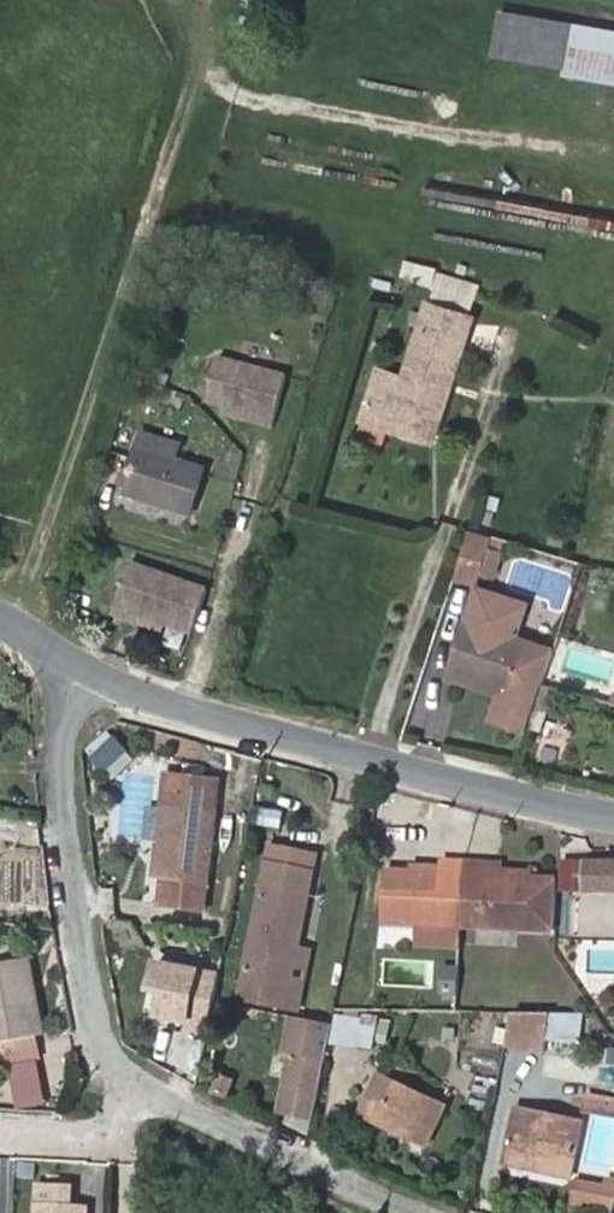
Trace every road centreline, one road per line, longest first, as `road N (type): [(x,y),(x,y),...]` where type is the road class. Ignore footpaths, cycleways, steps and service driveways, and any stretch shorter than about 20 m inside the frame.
road 1 (residential): [(75,664),(65,693),(59,806),(103,1054),(143,1092),(426,1212)]
road 2 (tertiary): [(75,664),(228,727),(613,815)]

